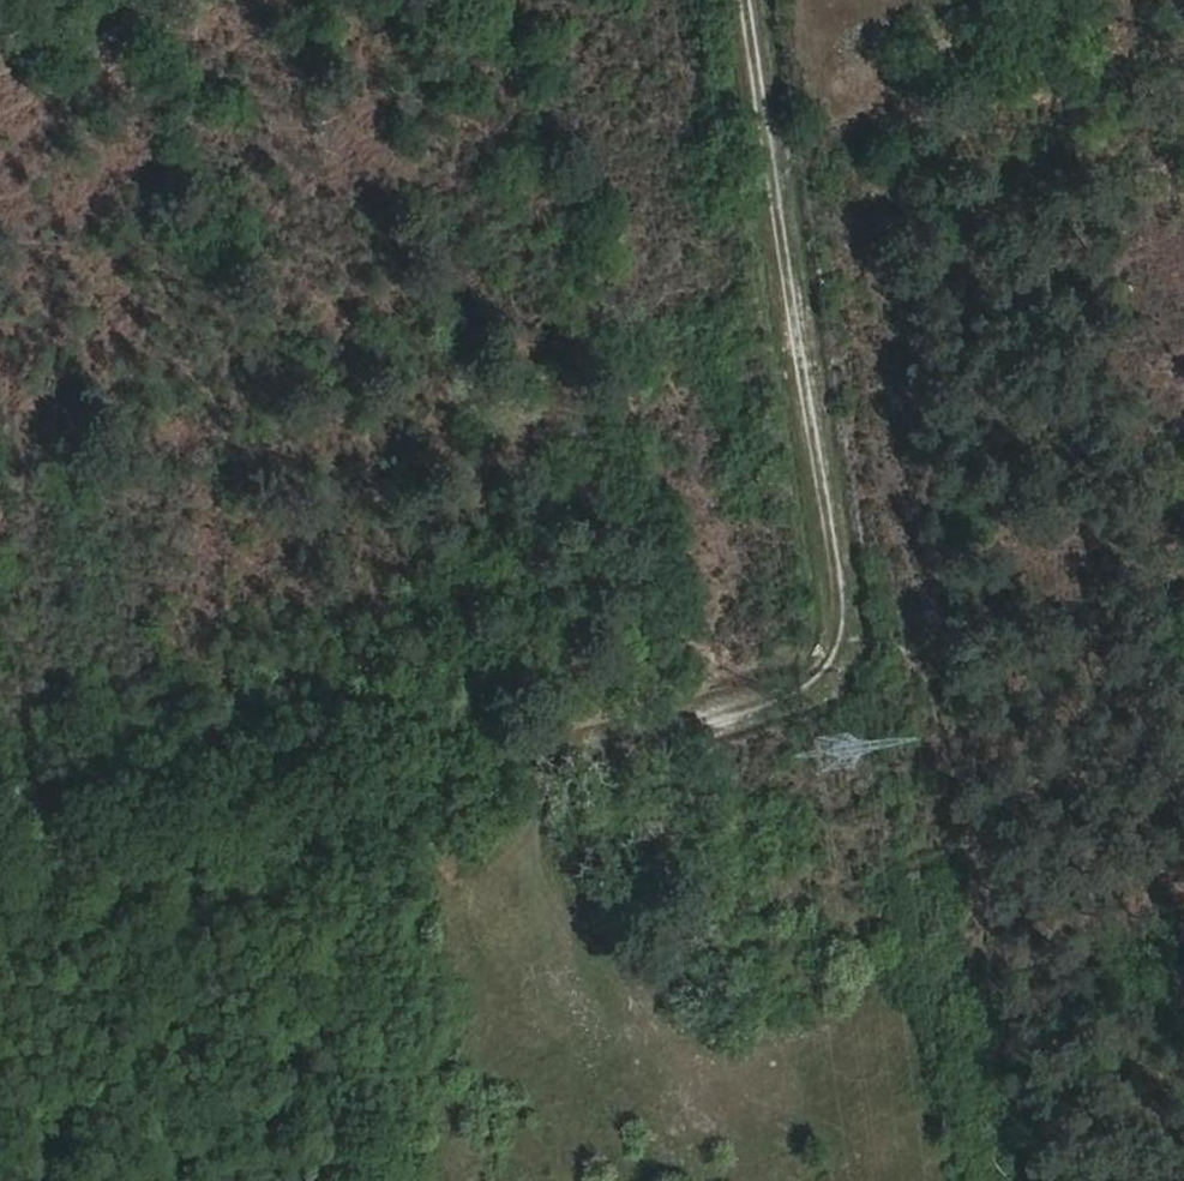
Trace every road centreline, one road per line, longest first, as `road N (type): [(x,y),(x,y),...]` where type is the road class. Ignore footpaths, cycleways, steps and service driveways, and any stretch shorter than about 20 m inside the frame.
road 1 (track): [(745,0),(854,639),(675,743),(527,780)]

